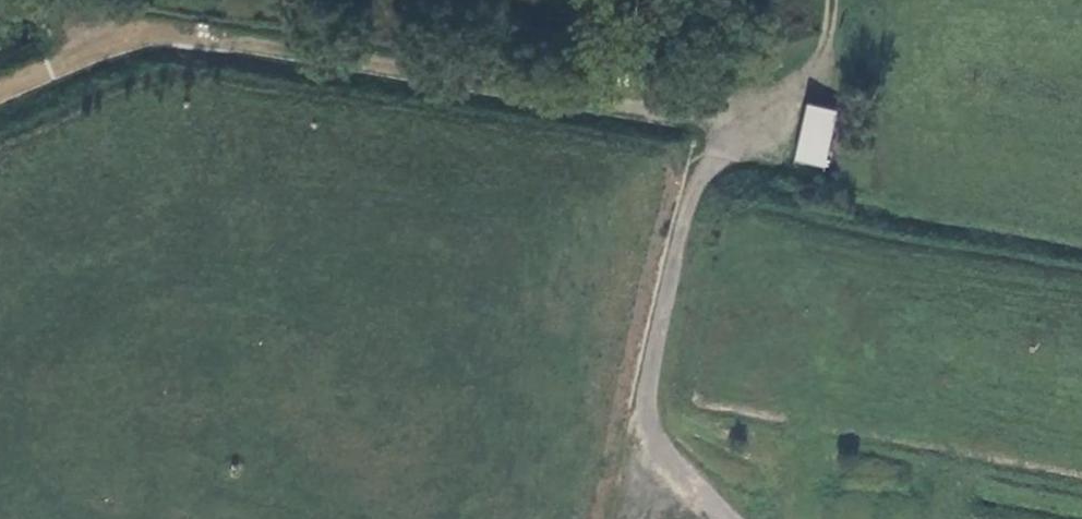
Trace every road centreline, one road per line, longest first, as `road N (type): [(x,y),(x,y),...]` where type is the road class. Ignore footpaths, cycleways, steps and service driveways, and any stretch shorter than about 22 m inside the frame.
road 1 (track): [(691,478),(639,464),(0,388)]

